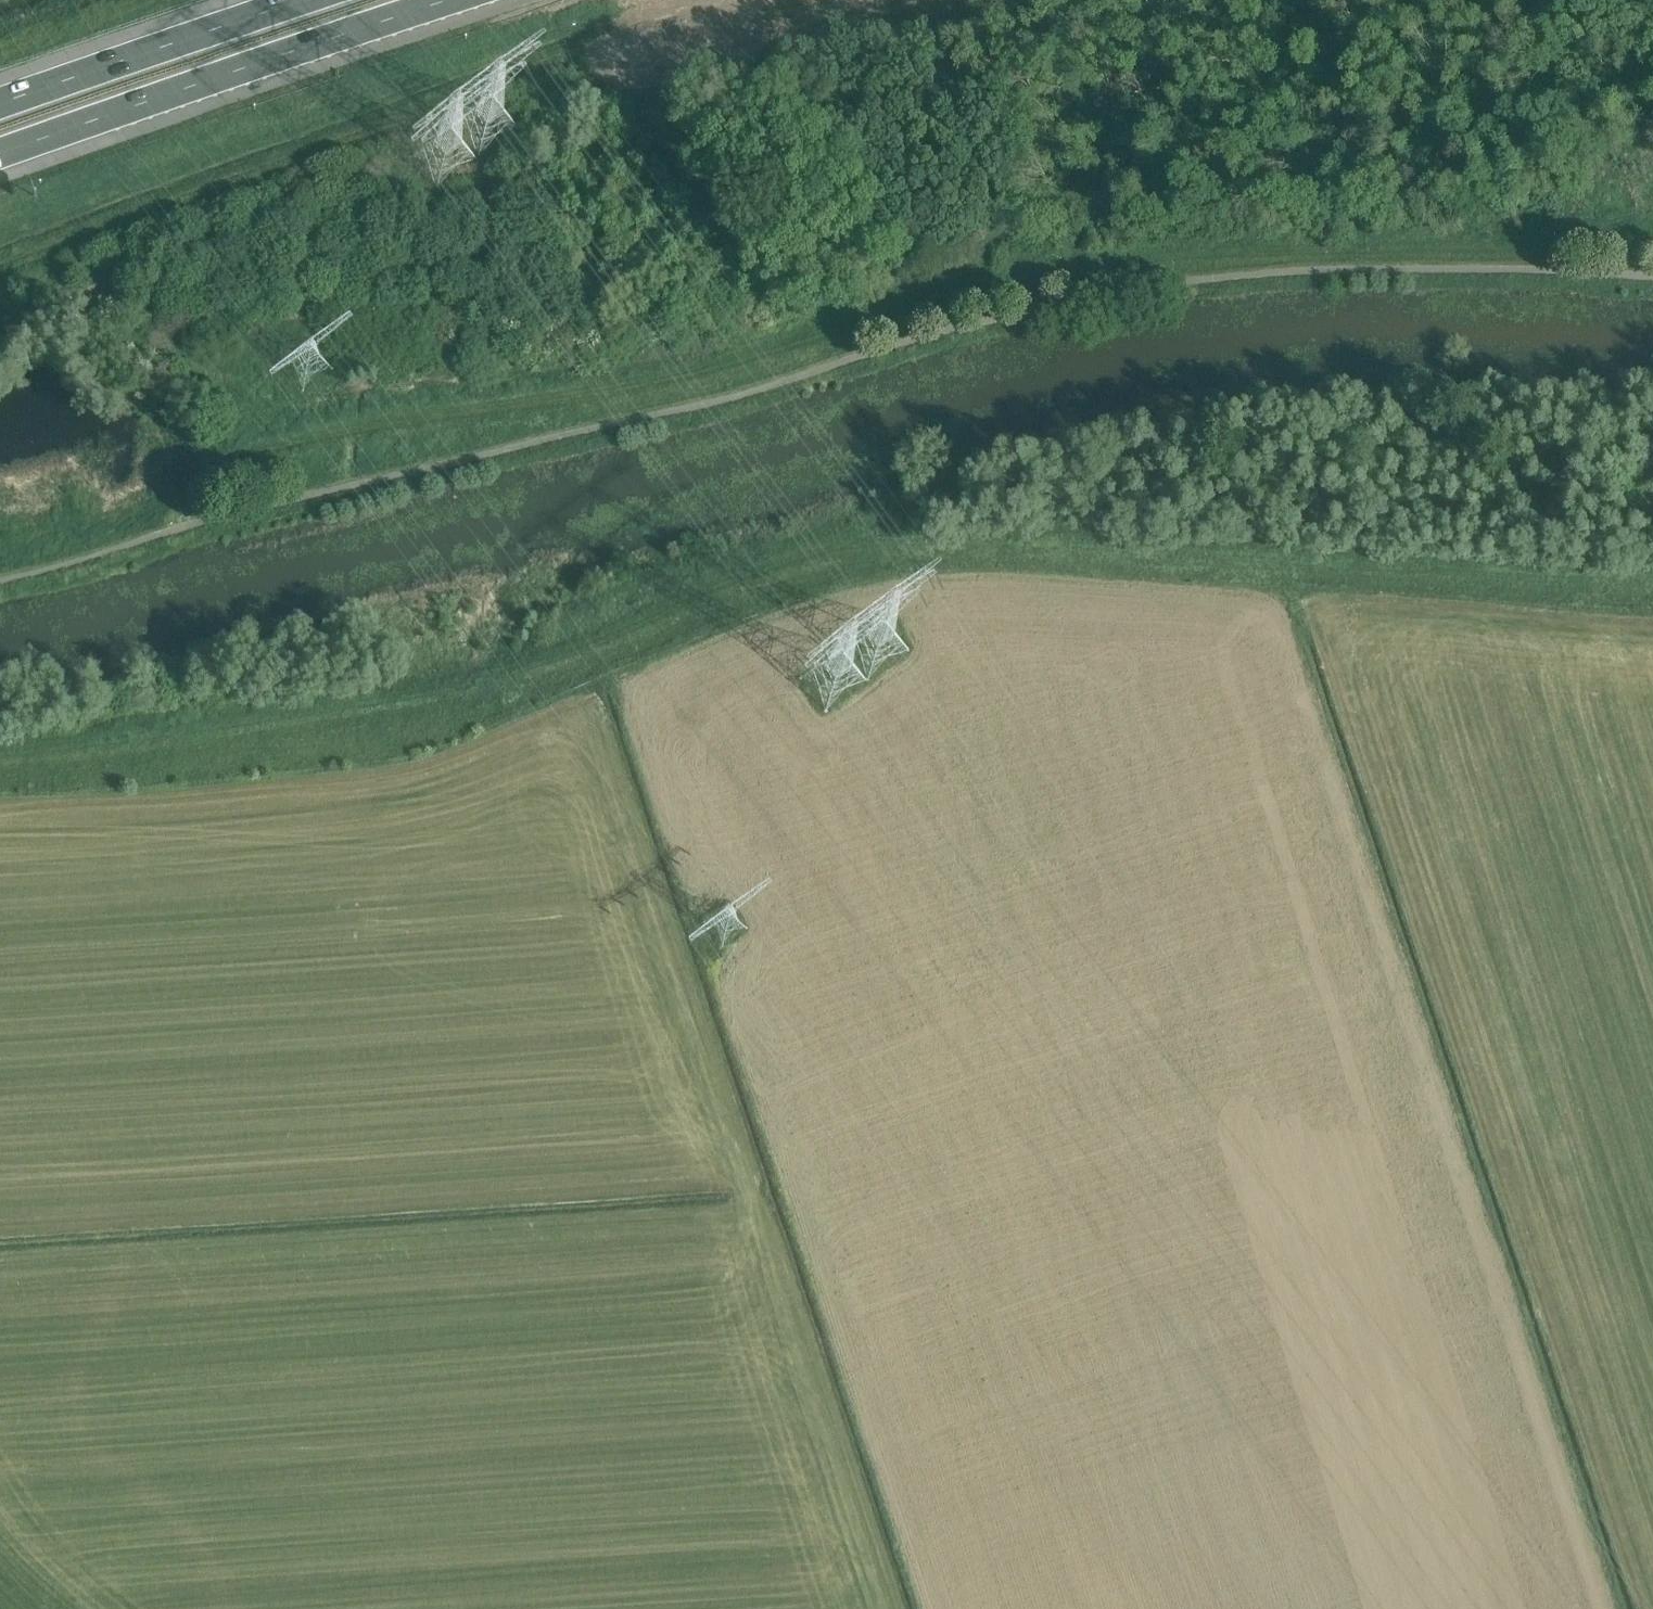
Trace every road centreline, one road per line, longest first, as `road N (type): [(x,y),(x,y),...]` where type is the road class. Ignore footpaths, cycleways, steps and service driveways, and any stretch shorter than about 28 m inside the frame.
road 1 (motorway): [(0,153),(447,0)]
road 2 (motorway): [(299,0),(0,103)]

